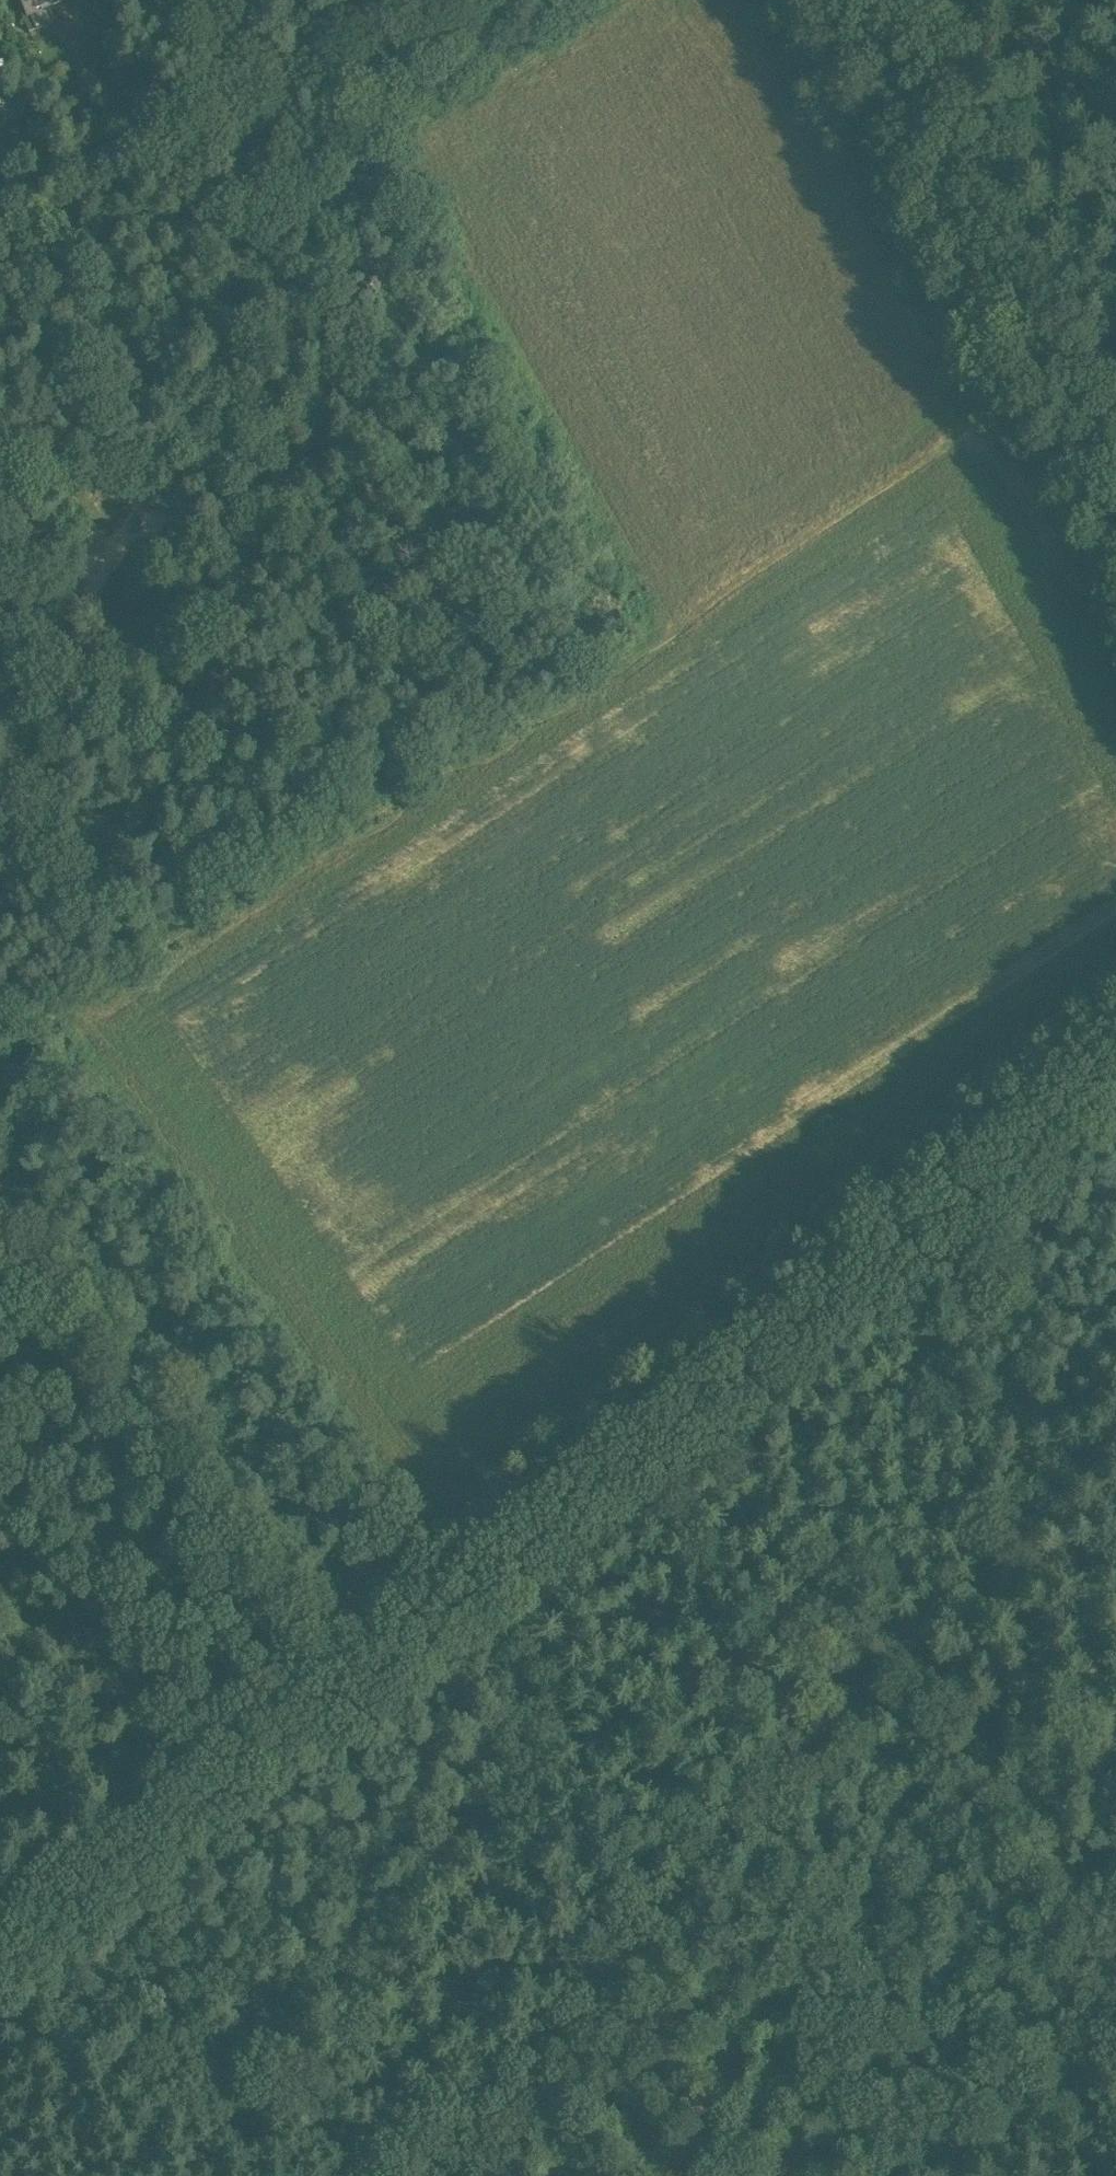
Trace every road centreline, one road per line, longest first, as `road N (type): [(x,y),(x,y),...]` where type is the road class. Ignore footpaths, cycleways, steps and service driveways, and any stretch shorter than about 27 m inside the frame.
road 1 (track): [(0,1946),(370,1666),(1115,1066)]
road 2 (tertiary): [(1115,487),(854,0)]
road 3 (track): [(0,252),(484,0)]

